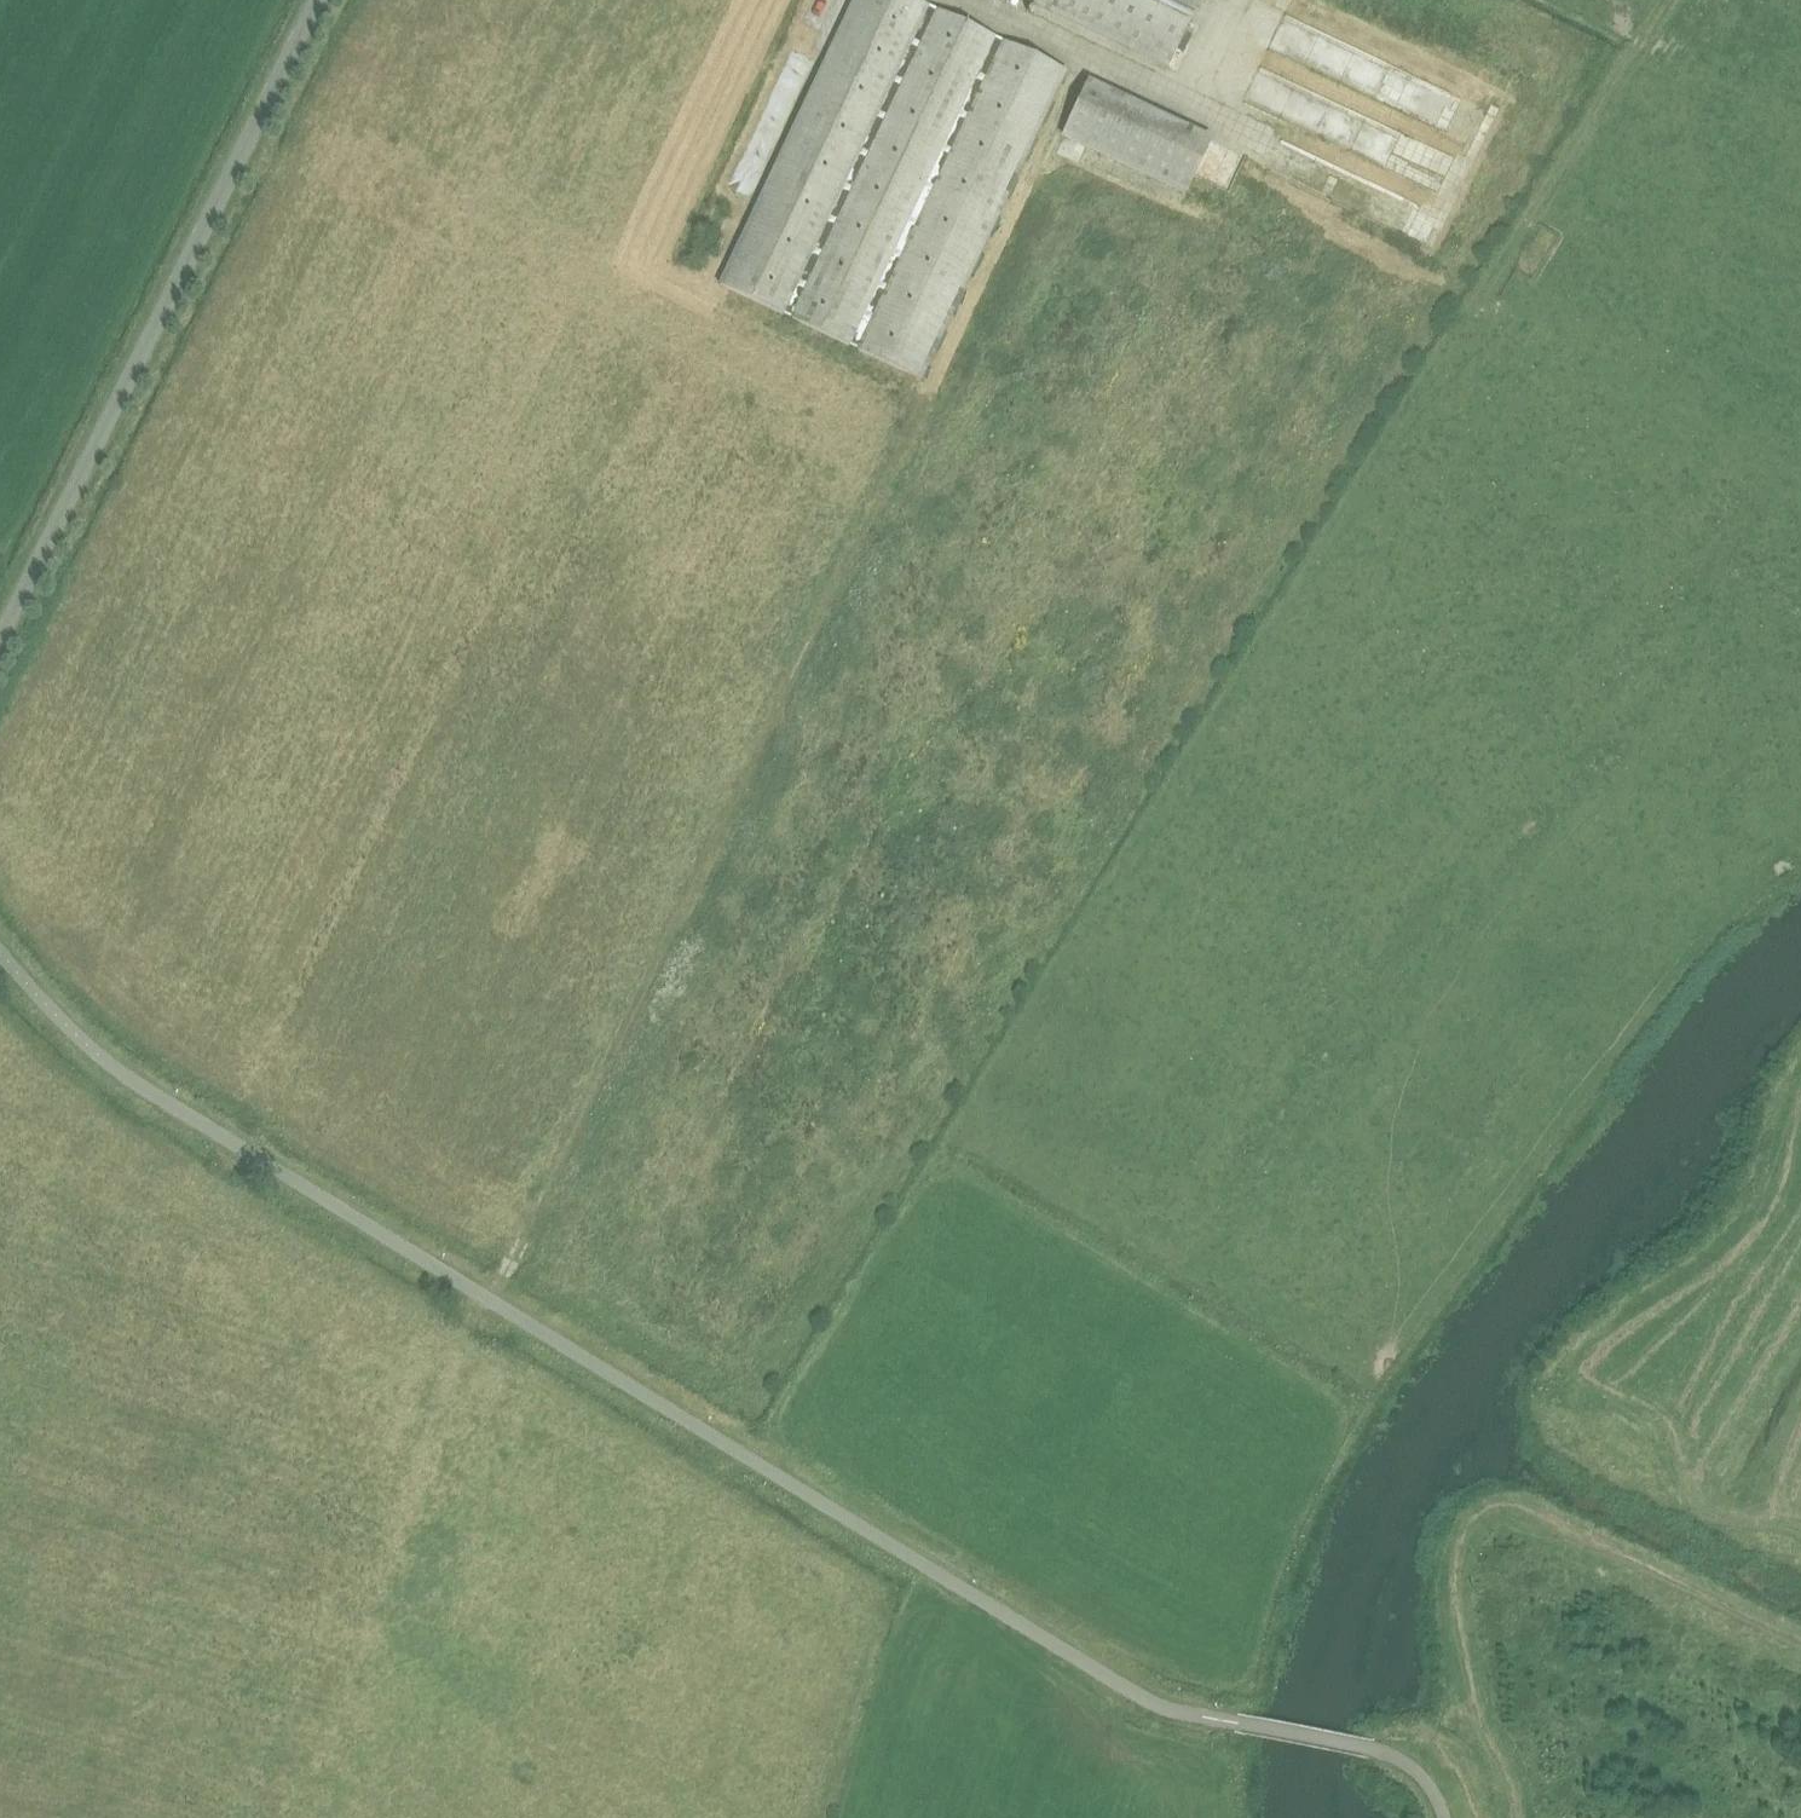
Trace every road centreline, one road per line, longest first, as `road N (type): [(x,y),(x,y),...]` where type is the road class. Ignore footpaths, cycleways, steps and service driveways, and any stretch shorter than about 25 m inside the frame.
road 1 (track): [(492,1302),(1088,54)]
road 2 (unclassified): [(0,644),(319,0)]

